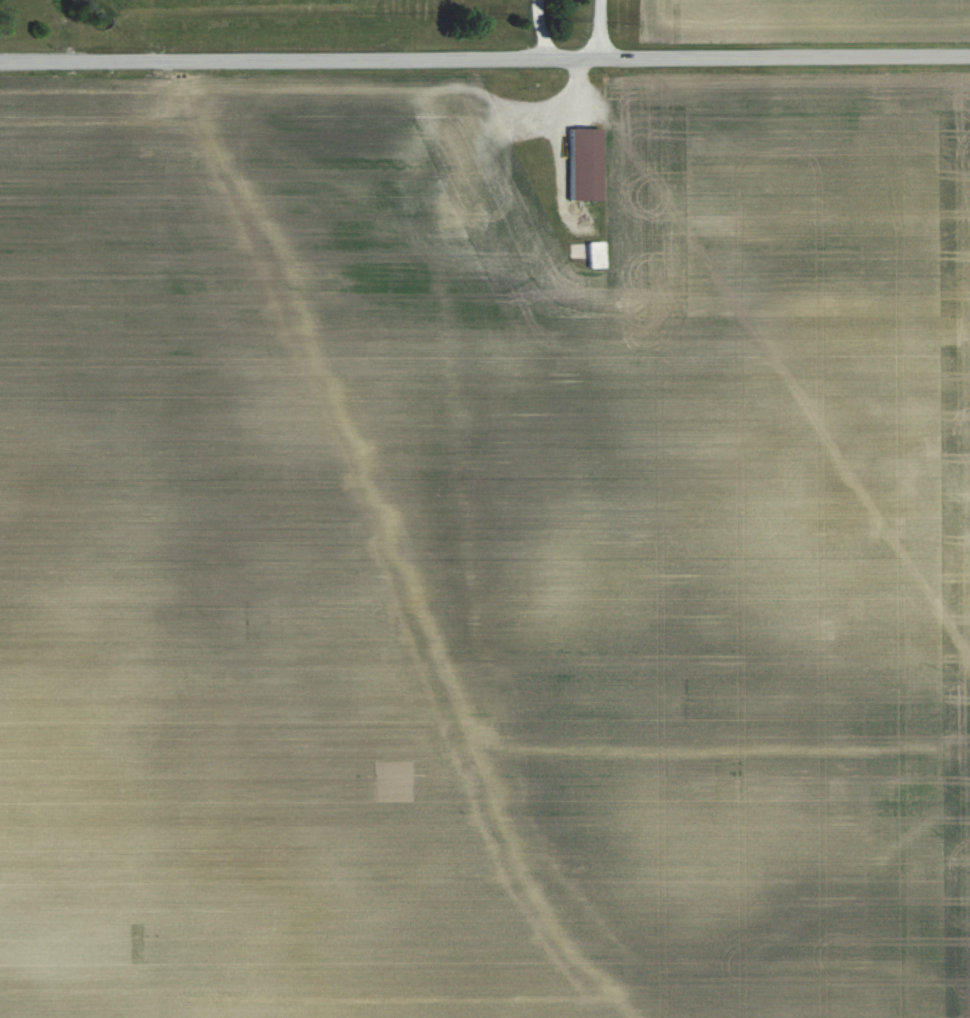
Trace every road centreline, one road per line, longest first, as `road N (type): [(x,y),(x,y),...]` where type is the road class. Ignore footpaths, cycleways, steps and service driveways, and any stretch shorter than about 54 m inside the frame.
road 1 (residential): [(0,58),(969,49)]

